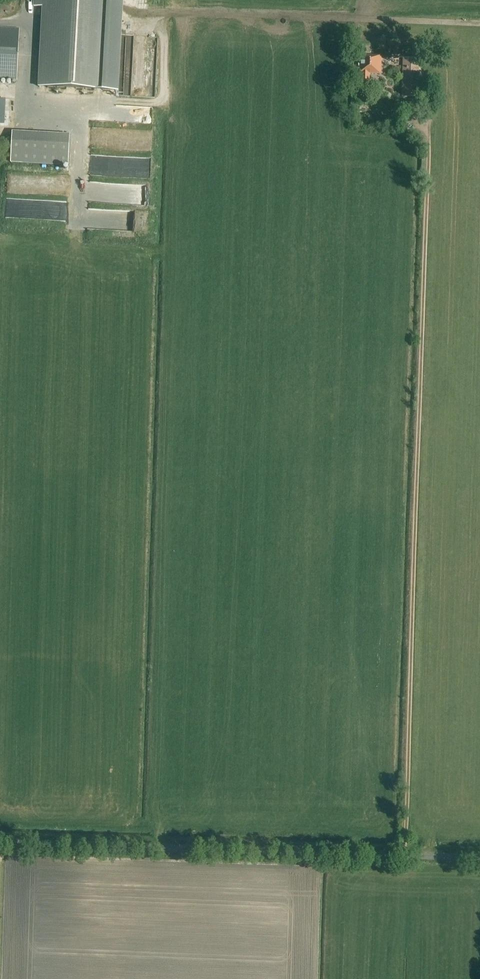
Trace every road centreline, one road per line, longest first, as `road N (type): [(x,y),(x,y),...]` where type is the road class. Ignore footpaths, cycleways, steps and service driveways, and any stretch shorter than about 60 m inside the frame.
road 1 (track): [(401,854),(421,131)]
road 2 (unclassified): [(479,856),(0,843)]

